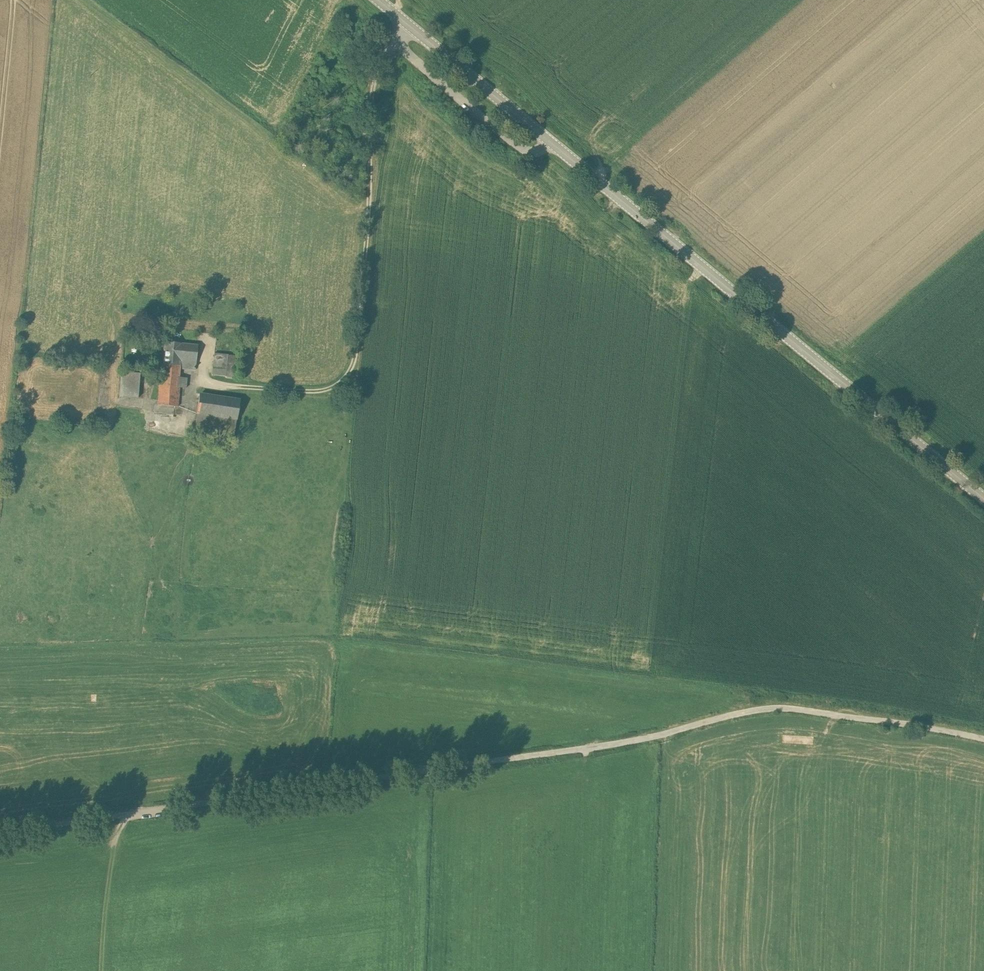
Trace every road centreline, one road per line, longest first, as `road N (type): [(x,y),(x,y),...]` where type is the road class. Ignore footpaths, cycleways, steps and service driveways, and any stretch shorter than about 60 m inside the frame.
road 1 (track): [(983,738),(772,708),(634,743),(0,833)]
road 2 (unclassified): [(554,144),(983,500)]
road 3 (unclassified): [(395,40),(383,56),(373,105),(359,358),(334,390),(227,385)]
road 4 (unclassified): [(395,40),(520,147),(531,154),(554,144)]
road 5 (unclassified): [(404,21),(554,144)]

